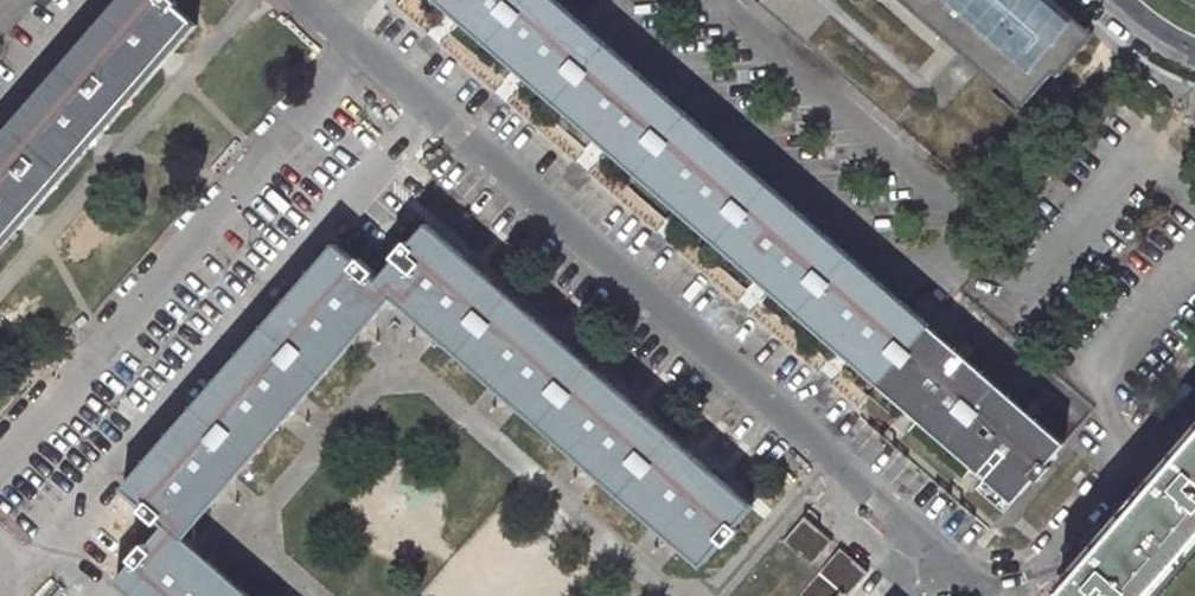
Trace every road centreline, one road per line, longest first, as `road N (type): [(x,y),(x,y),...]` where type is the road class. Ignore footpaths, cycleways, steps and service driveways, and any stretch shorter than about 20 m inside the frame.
road 1 (residential): [(821,595),(1194,181)]

